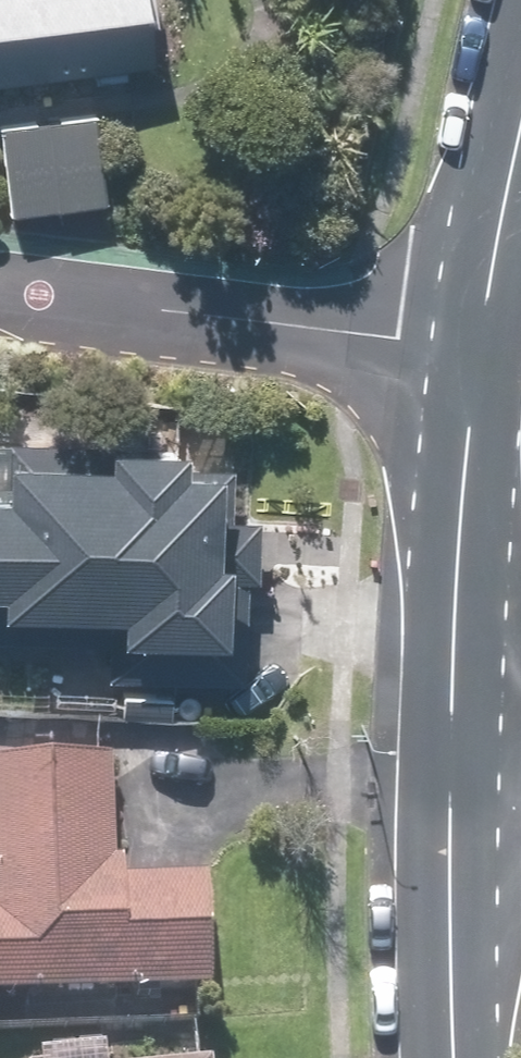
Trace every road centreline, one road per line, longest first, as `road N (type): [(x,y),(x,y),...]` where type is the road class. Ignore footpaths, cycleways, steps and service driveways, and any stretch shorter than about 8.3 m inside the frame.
road 1 (residential): [(462,338),(0,287)]
road 2 (tertiary): [(436,758),(462,338)]
road 3 (tertiary): [(457,1057),(436,758)]
road 4 (tertiary): [(462,338),(520,94)]

